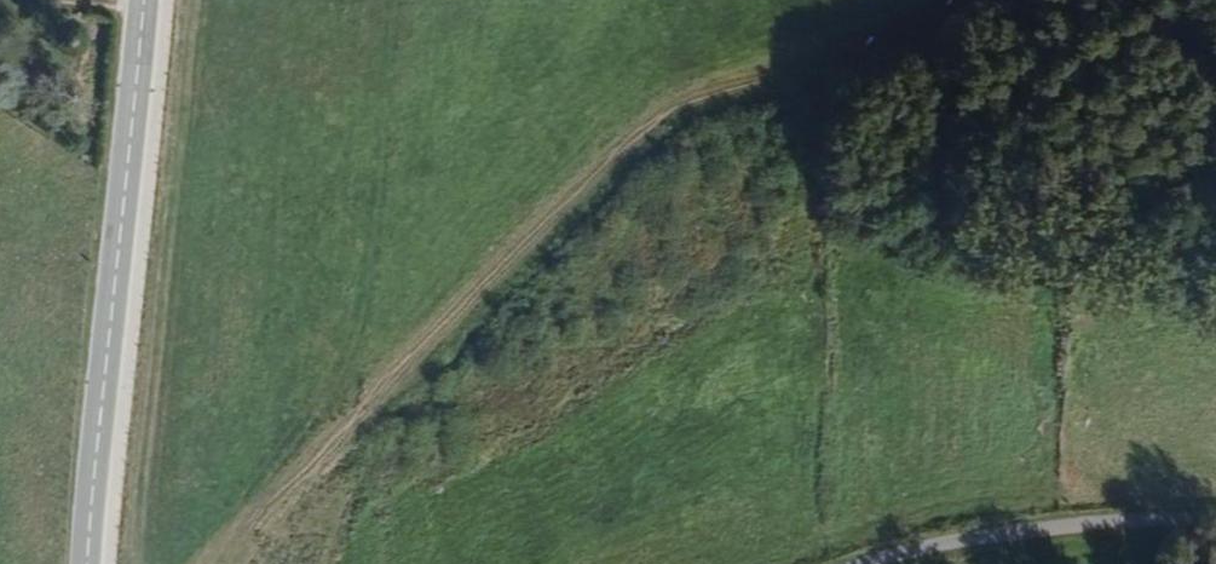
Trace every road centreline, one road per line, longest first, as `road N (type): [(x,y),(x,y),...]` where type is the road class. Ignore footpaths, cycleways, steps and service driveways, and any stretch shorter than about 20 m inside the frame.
road 1 (residential): [(147,0),(88,563)]

